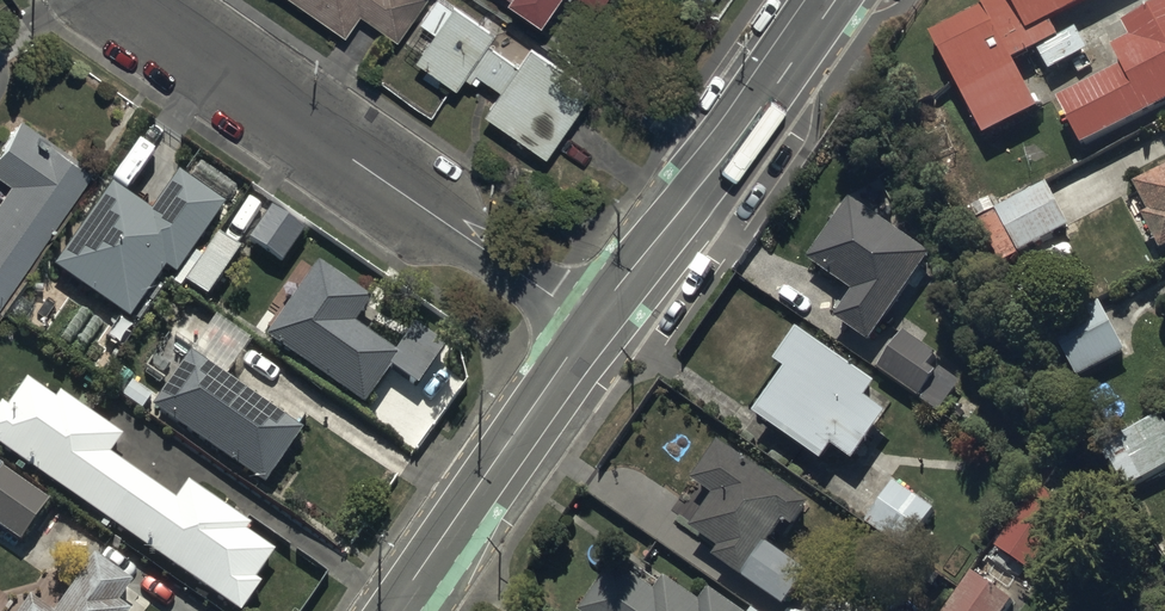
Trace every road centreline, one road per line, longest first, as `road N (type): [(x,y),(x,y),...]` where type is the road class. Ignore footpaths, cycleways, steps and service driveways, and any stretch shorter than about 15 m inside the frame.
road 1 (residential): [(597,327),(133,0)]
road 2 (tertiary): [(597,327),(830,0)]
road 3 (tertiary): [(404,610),(597,327)]

